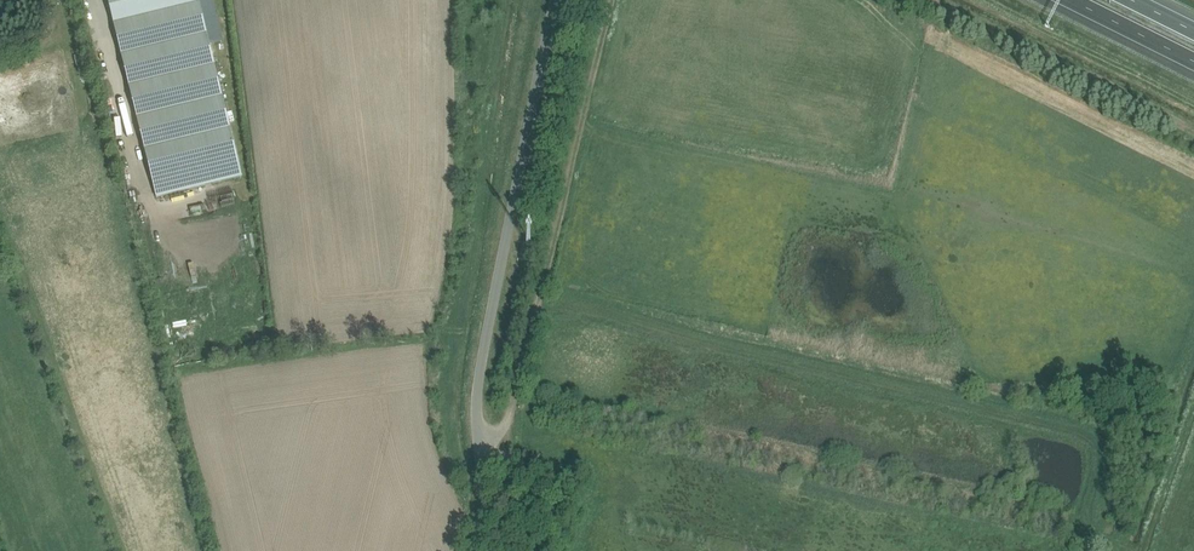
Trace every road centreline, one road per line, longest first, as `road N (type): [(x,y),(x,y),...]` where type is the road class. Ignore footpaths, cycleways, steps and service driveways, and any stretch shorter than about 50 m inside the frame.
road 1 (unclassified): [(467,550),(485,479),(476,374),(552,0)]
road 2 (motorway): [(1070,0),(1193,62)]

